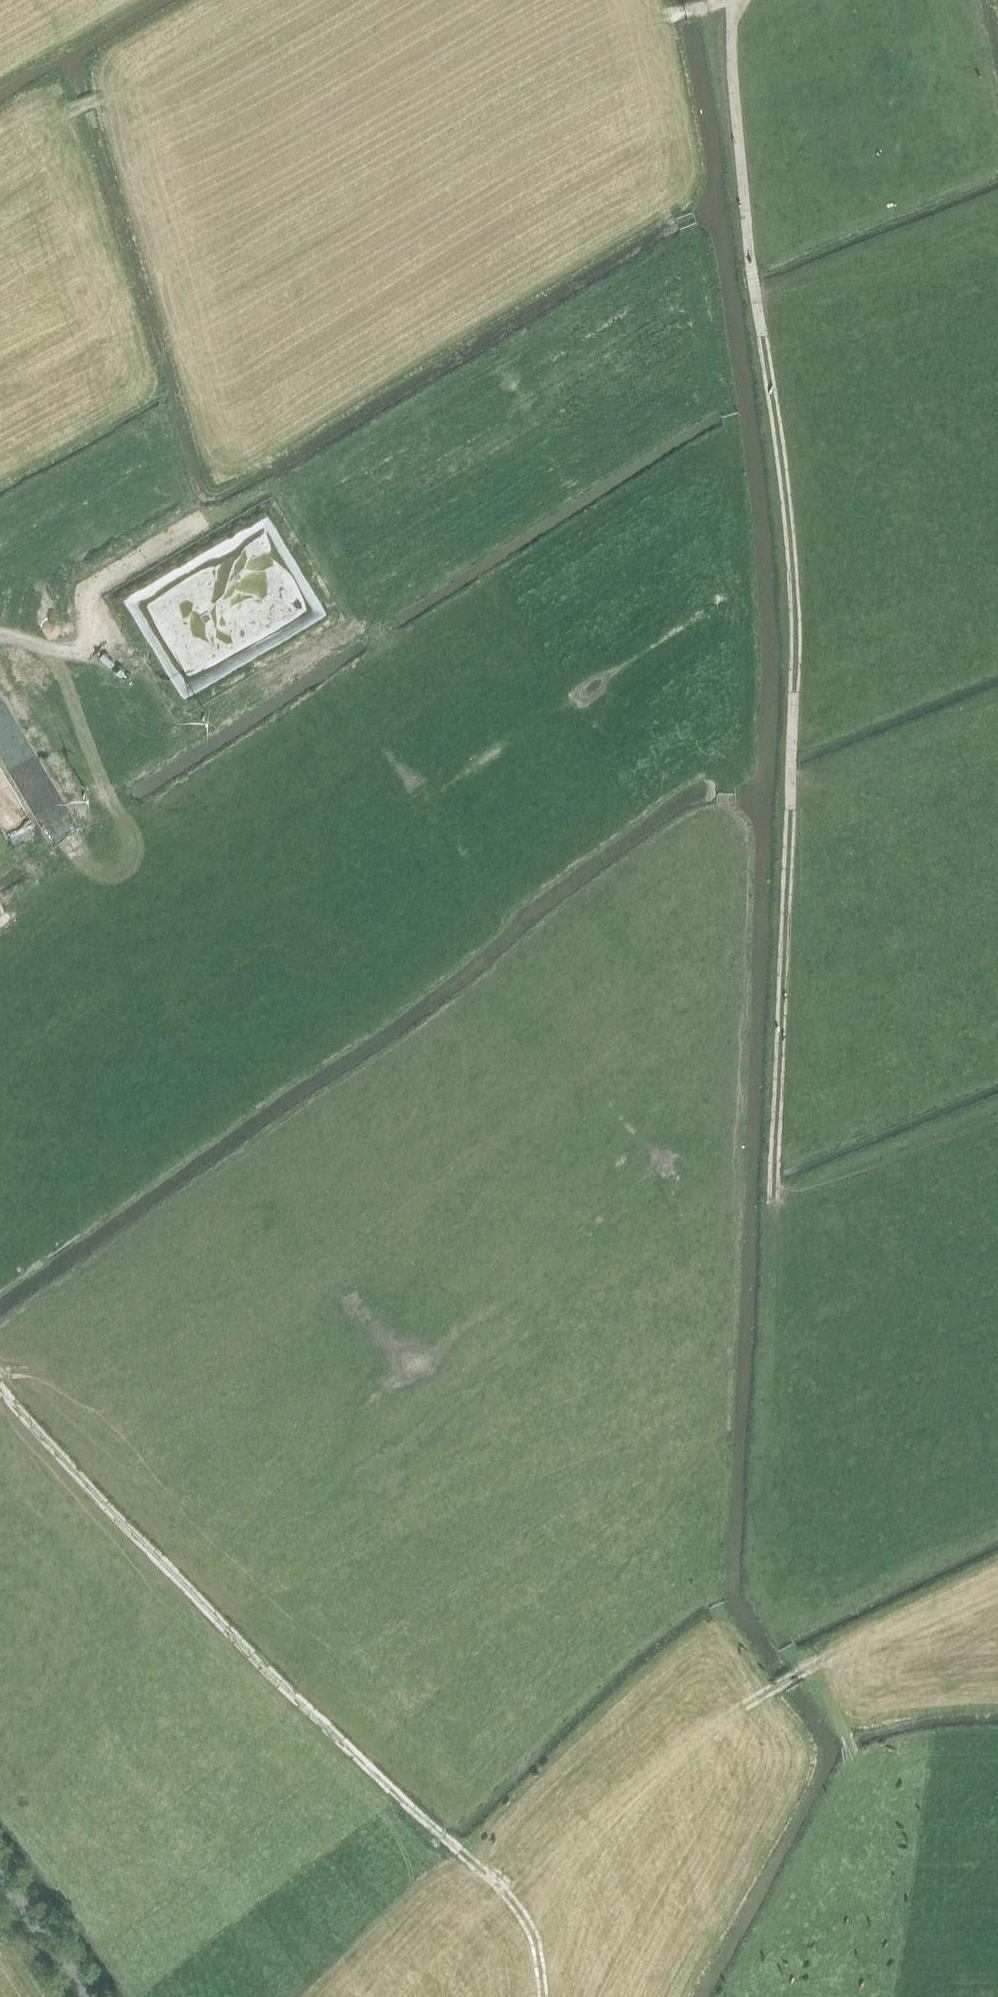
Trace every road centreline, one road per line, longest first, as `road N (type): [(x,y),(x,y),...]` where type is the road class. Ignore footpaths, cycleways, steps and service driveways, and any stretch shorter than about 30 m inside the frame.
road 1 (unclassified): [(87,1996),(0,1880)]

